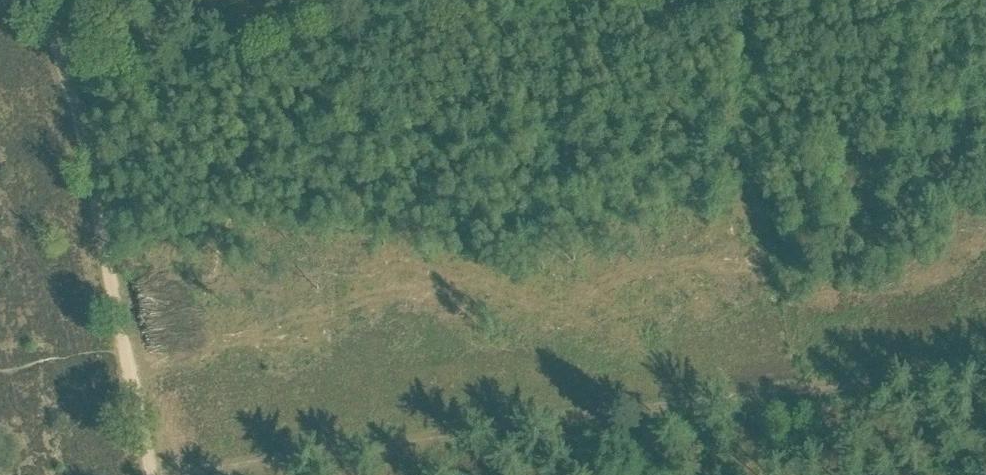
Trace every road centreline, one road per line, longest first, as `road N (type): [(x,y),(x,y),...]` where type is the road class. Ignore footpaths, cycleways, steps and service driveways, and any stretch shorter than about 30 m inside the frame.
road 1 (track): [(985,362),(137,469)]
road 2 (track): [(138,474),(49,72)]

